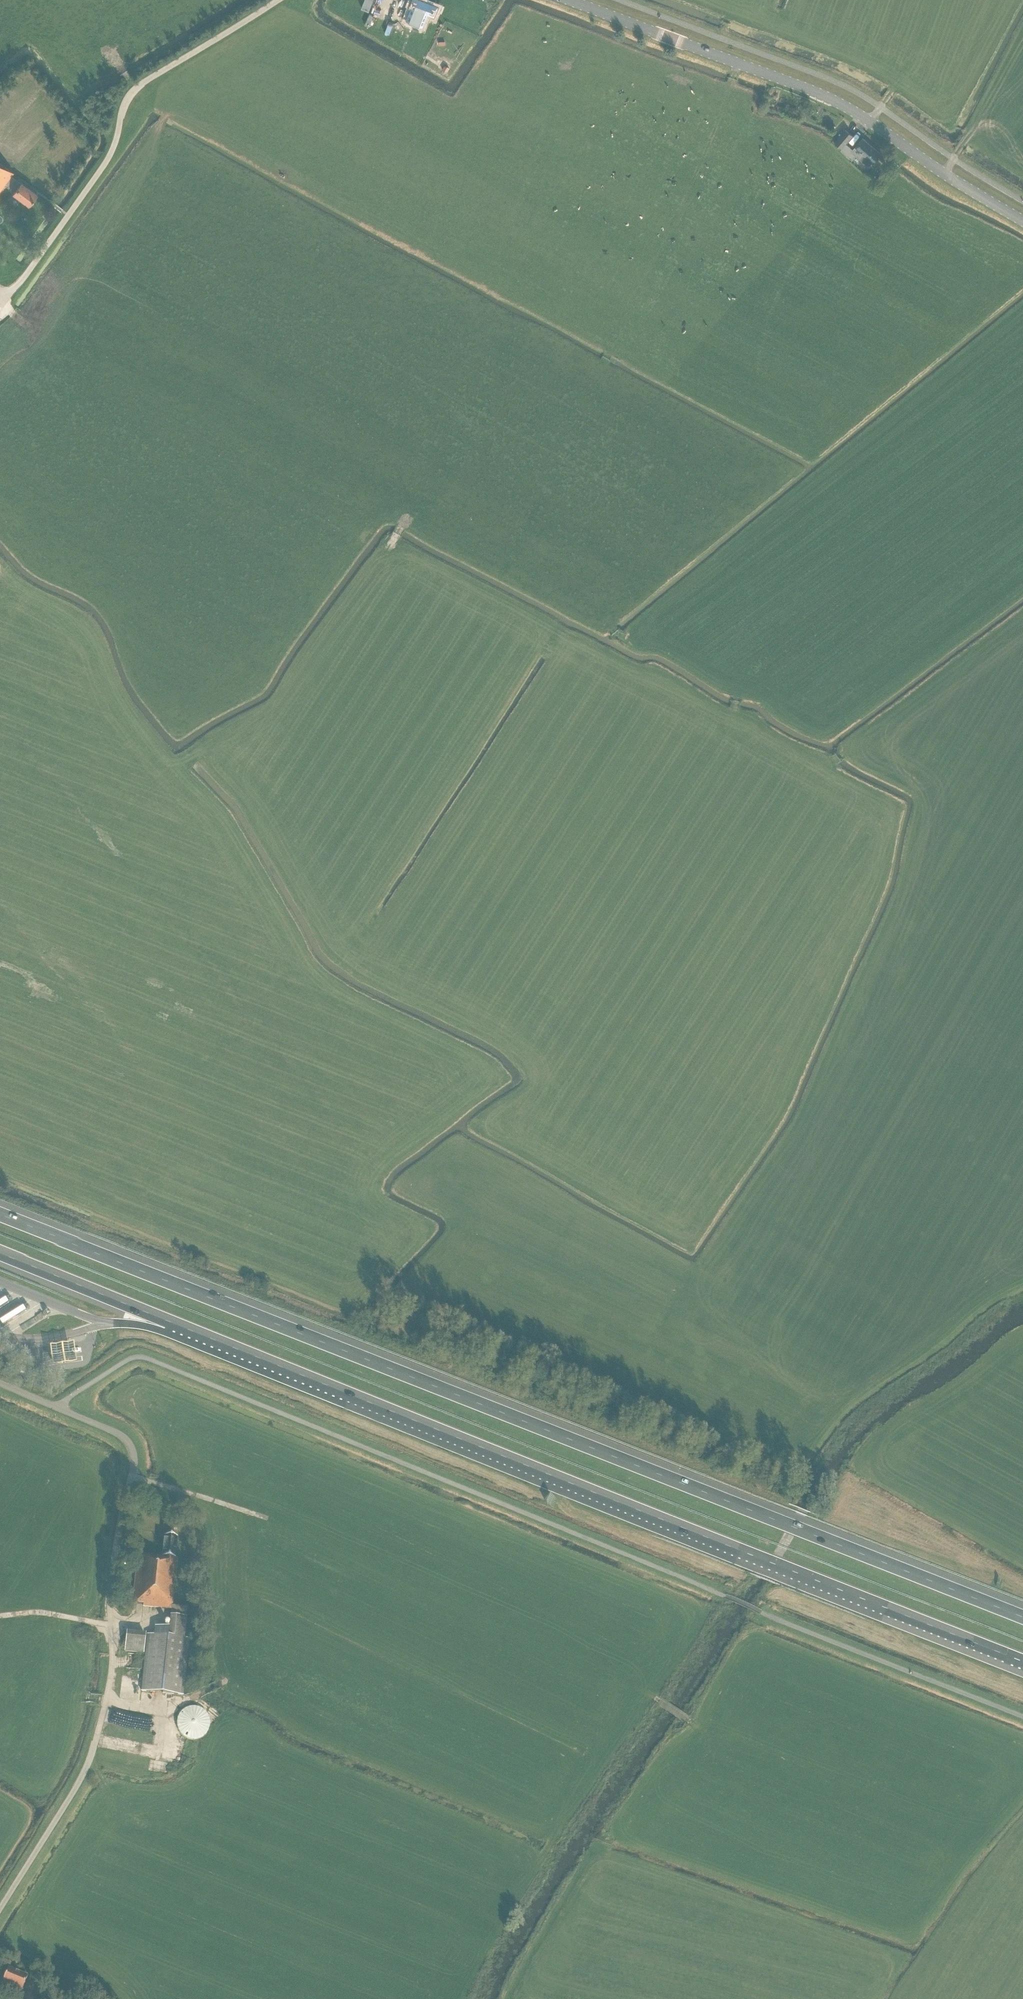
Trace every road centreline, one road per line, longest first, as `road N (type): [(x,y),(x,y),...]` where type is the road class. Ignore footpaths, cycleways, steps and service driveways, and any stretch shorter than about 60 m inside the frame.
road 1 (motorway): [(1022,1619),(0,1214)]
road 2 (motorway): [(197,1332),(1022,1660)]
road 3 (unclassified): [(0,1908),(89,1761),(109,1687),(115,1557),(134,1456),(122,1435),(0,1382)]
road 4 (tertiary): [(1022,221),(830,99),(568,0)]
road 5 (motorway): [(0,1255),(197,1332)]

